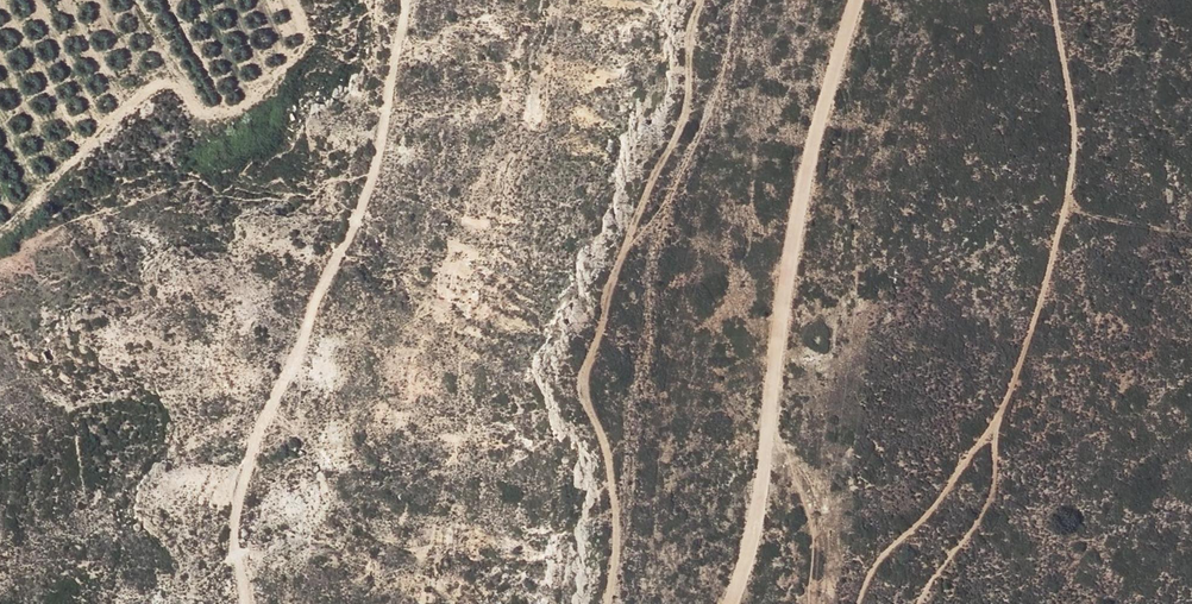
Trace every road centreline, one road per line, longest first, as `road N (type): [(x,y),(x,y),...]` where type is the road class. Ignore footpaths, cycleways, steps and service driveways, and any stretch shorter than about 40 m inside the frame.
road 1 (track): [(400,0),(375,155),(252,441),(231,528),(243,603)]
road 2 (track): [(861,0),(812,152),(743,570),(728,603)]

